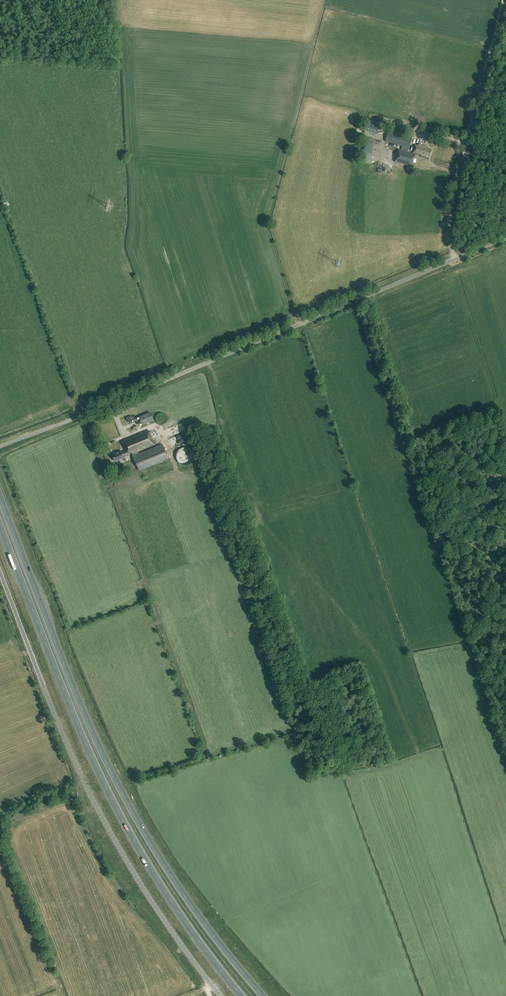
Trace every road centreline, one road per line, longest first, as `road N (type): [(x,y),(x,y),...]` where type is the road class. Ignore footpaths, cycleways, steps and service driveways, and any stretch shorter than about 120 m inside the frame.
road 1 (trunk): [(263,995),(191,905),(108,765),(0,498)]
road 2 (trunk): [(0,525),(117,810),(168,898),(241,995)]
road 3 (unclassified): [(220,995),(99,812),(0,572)]
road 4 (unclassified): [(74,419),(454,260)]

